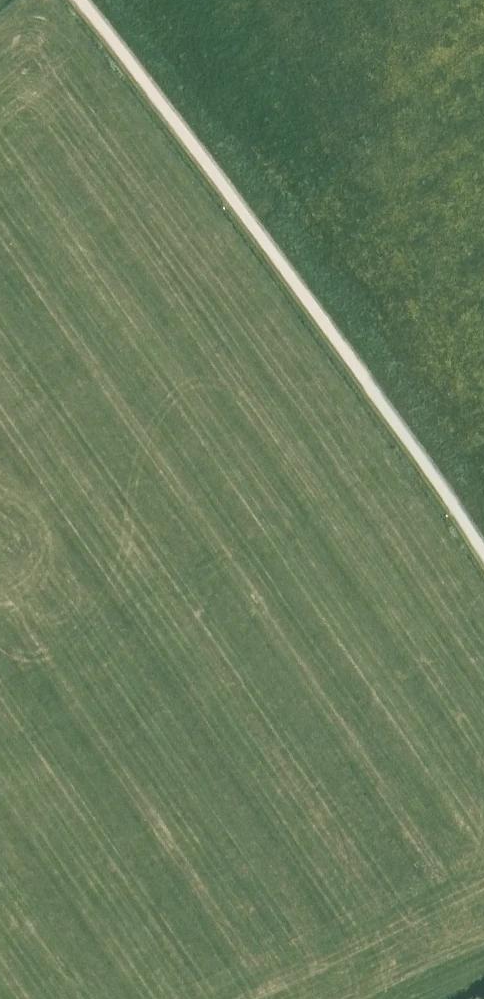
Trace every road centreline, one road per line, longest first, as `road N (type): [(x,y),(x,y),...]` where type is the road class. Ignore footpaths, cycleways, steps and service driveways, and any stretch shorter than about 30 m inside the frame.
road 1 (track): [(80,0),(439,476),(483,549)]

